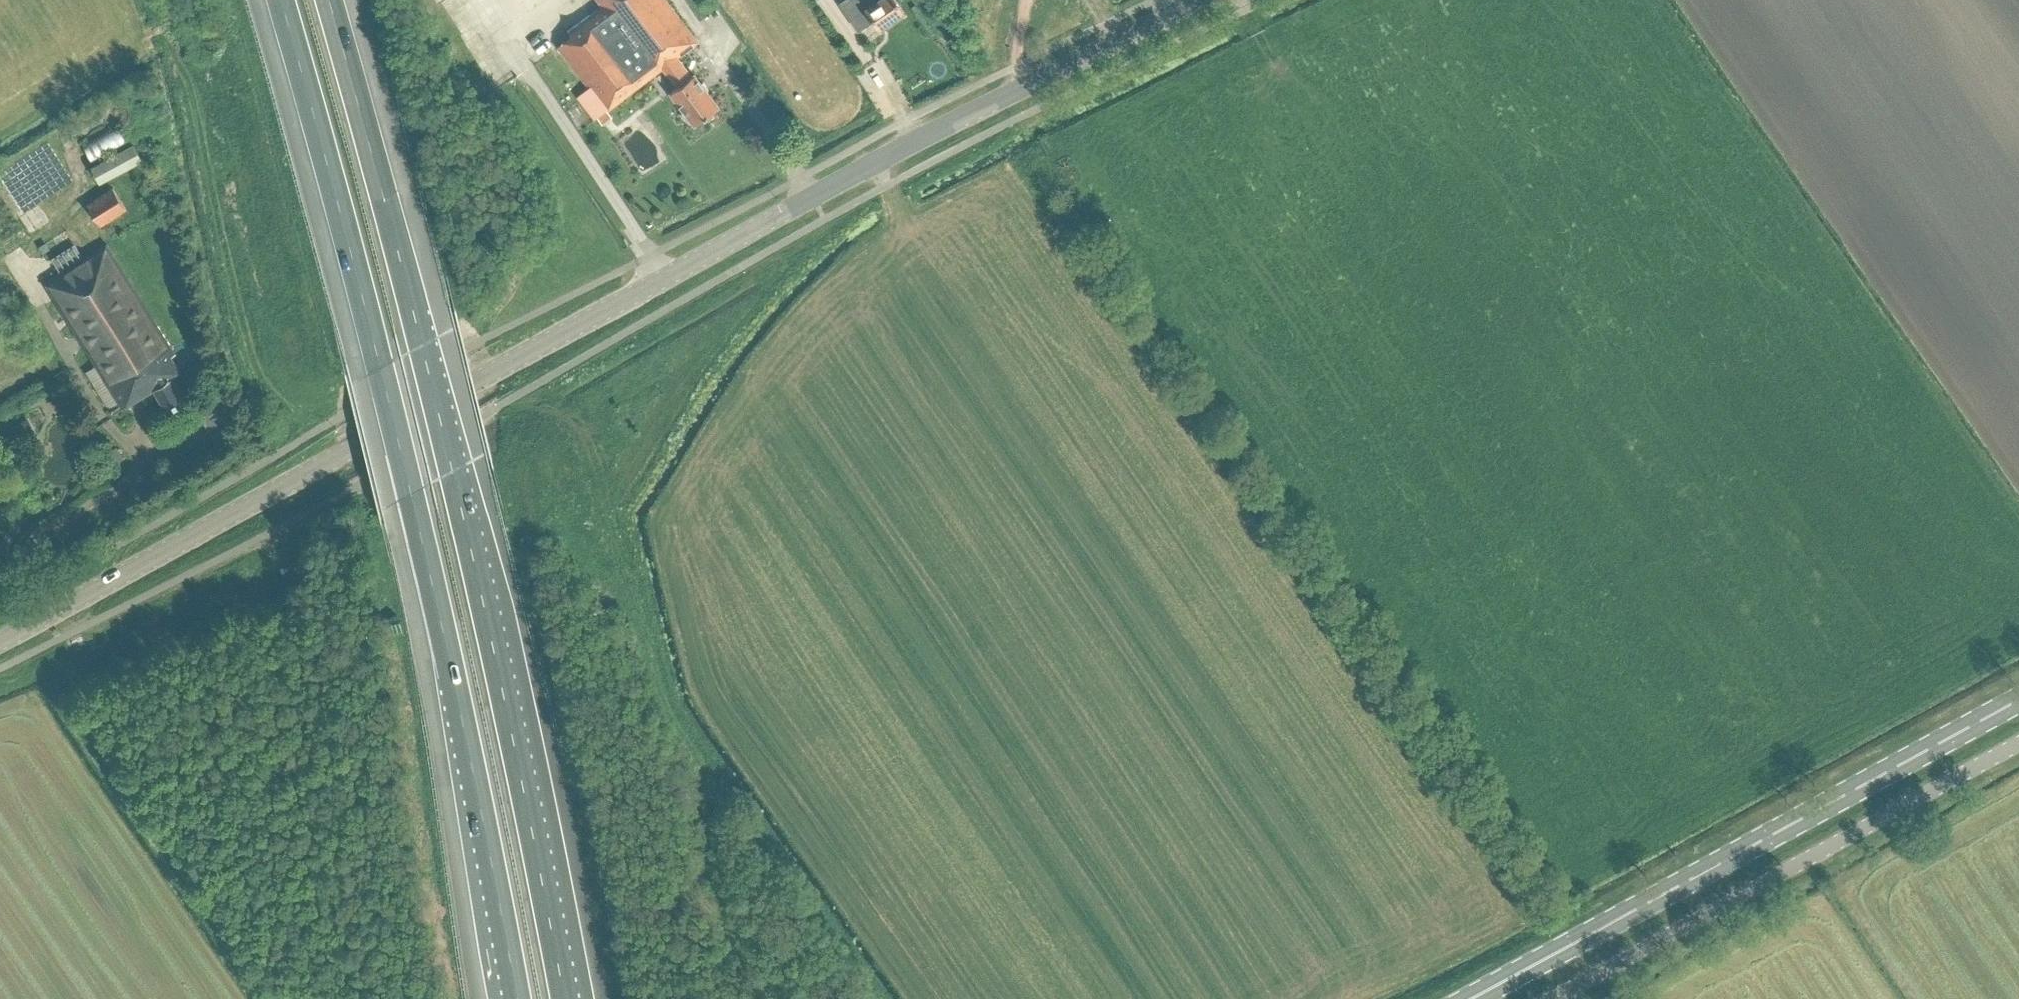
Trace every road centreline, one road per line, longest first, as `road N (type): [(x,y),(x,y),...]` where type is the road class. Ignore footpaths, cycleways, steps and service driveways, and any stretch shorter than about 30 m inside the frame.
road 1 (tertiary): [(0,641),(968,113),(1204,0)]
road 2 (motorway): [(279,0),(382,363),(517,998)]
road 3 (motorway): [(563,998),(424,341),(328,0)]
road 4 (primary): [(2018,698),(1466,998)]
road 5 (unclassified): [(1549,998),(2018,741)]

